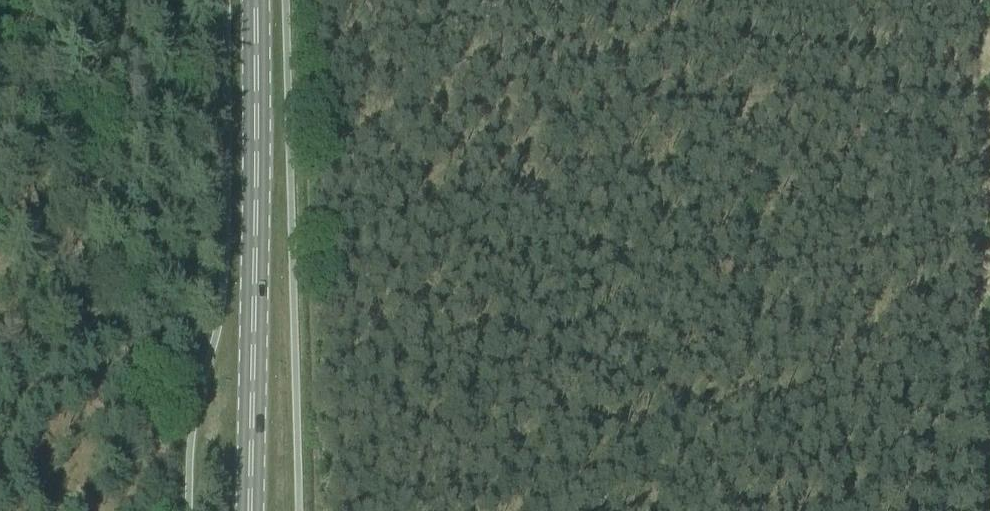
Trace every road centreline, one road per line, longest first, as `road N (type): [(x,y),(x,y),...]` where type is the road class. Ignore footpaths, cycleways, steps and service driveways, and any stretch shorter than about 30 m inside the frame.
road 1 (track): [(989,102),(245,140)]
road 2 (primary): [(243,510),(246,0)]

